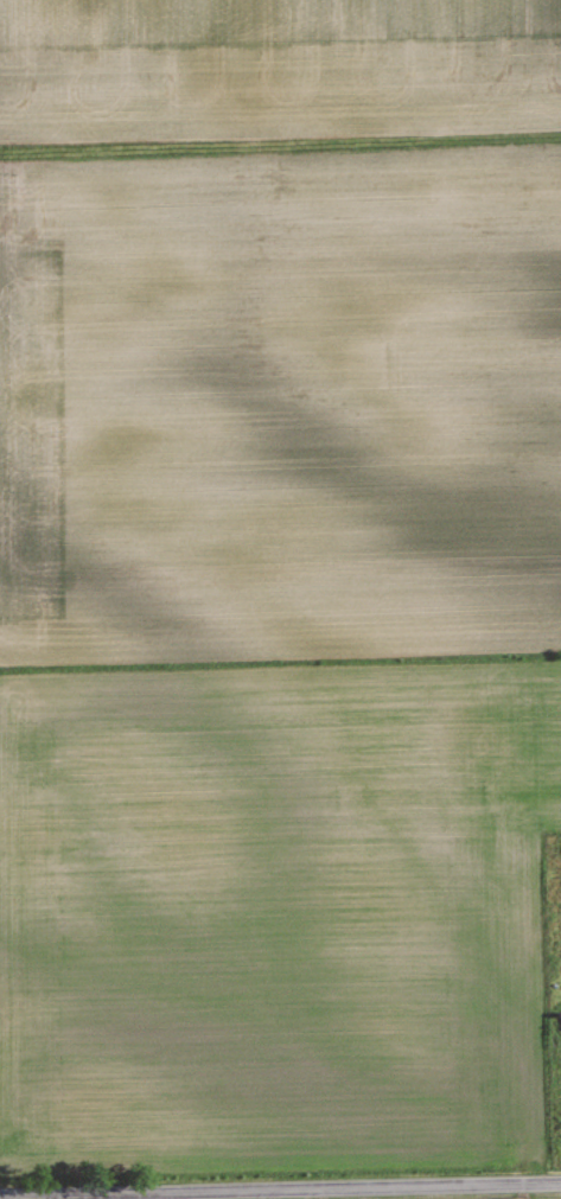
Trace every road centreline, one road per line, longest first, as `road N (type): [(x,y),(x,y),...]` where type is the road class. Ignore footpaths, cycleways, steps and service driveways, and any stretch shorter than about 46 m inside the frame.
road 1 (secondary): [(560,1183),(0,1196)]

